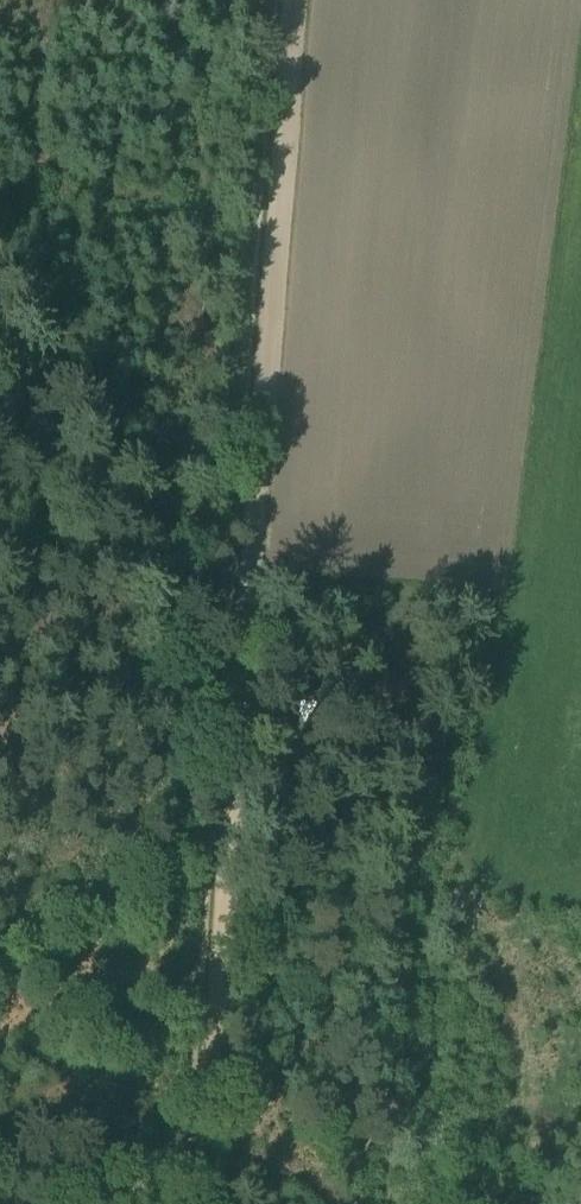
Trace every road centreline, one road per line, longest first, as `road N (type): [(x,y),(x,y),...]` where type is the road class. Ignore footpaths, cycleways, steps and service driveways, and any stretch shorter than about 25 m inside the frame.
road 1 (track): [(289,0),(200,1203)]

